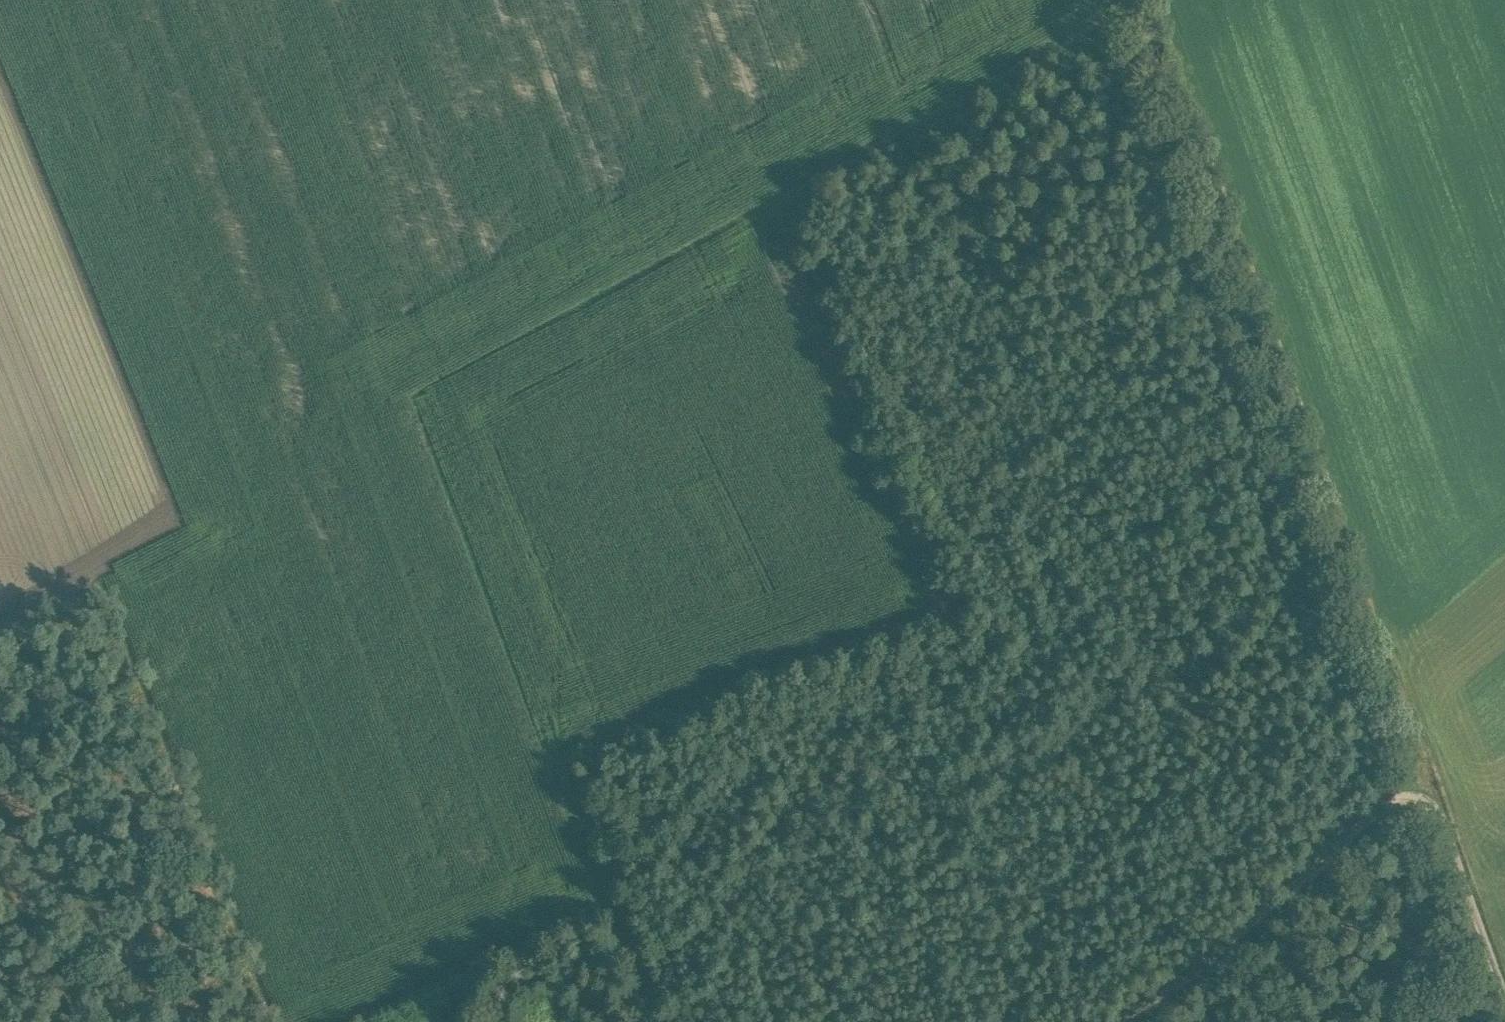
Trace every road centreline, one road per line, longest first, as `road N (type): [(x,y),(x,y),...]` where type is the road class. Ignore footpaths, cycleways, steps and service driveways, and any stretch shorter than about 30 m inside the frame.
road 1 (track): [(1135,0),(1504,1021)]
road 2 (track): [(1129,1021),(1416,782)]

